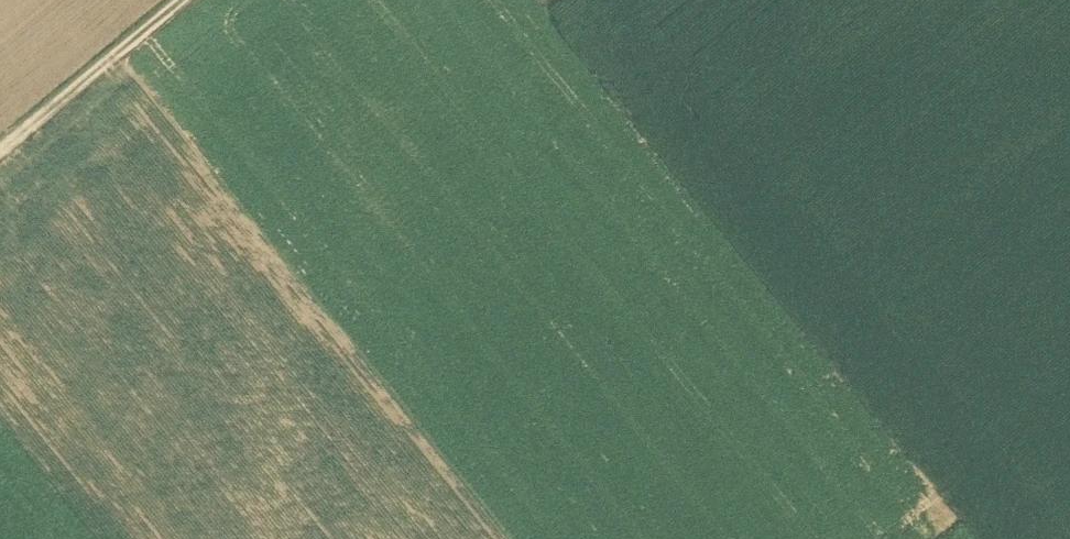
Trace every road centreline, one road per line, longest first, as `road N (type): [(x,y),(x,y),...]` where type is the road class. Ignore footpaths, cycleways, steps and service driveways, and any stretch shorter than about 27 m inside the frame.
road 1 (track): [(179,0),(0,144)]

